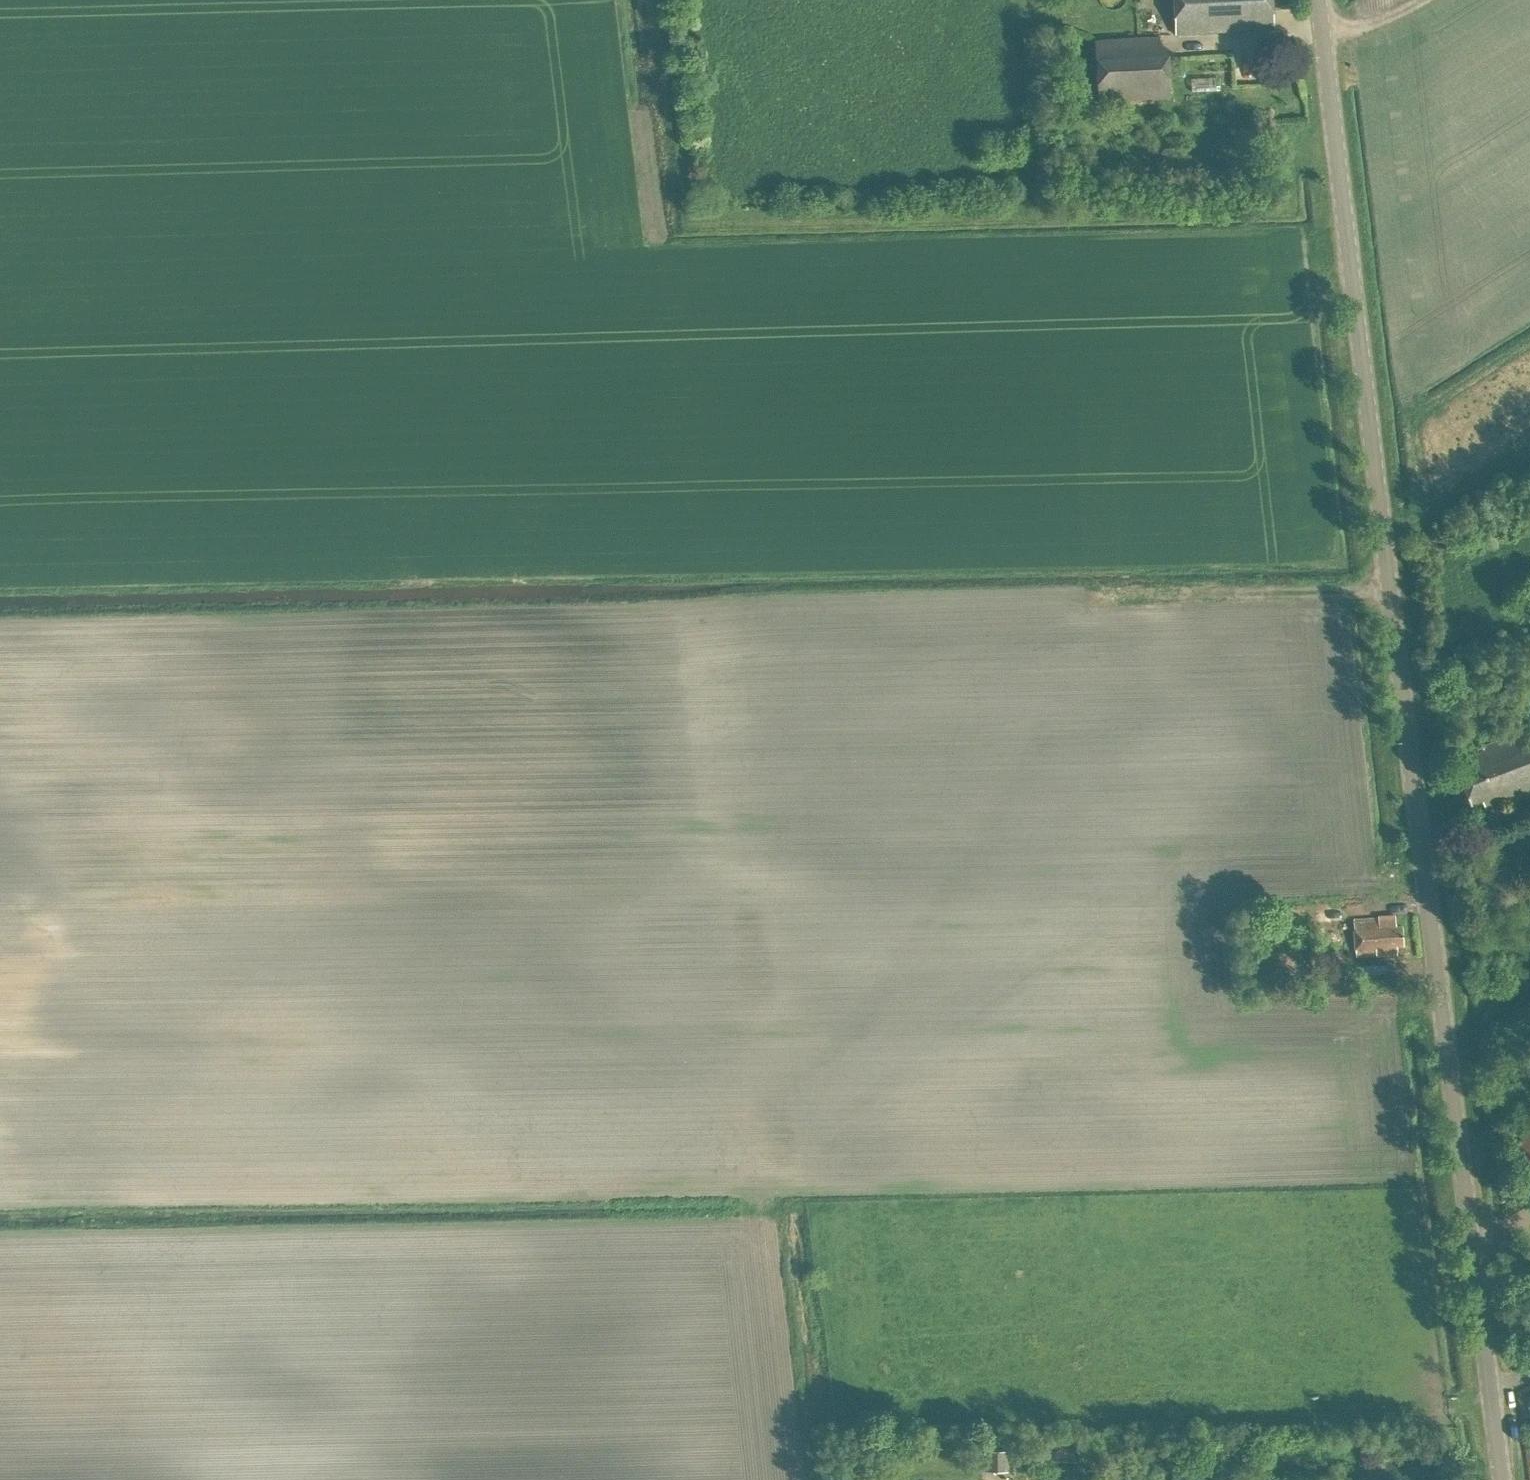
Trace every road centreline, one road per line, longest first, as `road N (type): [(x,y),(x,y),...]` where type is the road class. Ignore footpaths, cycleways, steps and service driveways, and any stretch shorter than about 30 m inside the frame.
road 1 (unclassified): [(1502,1479),(1318,0)]

